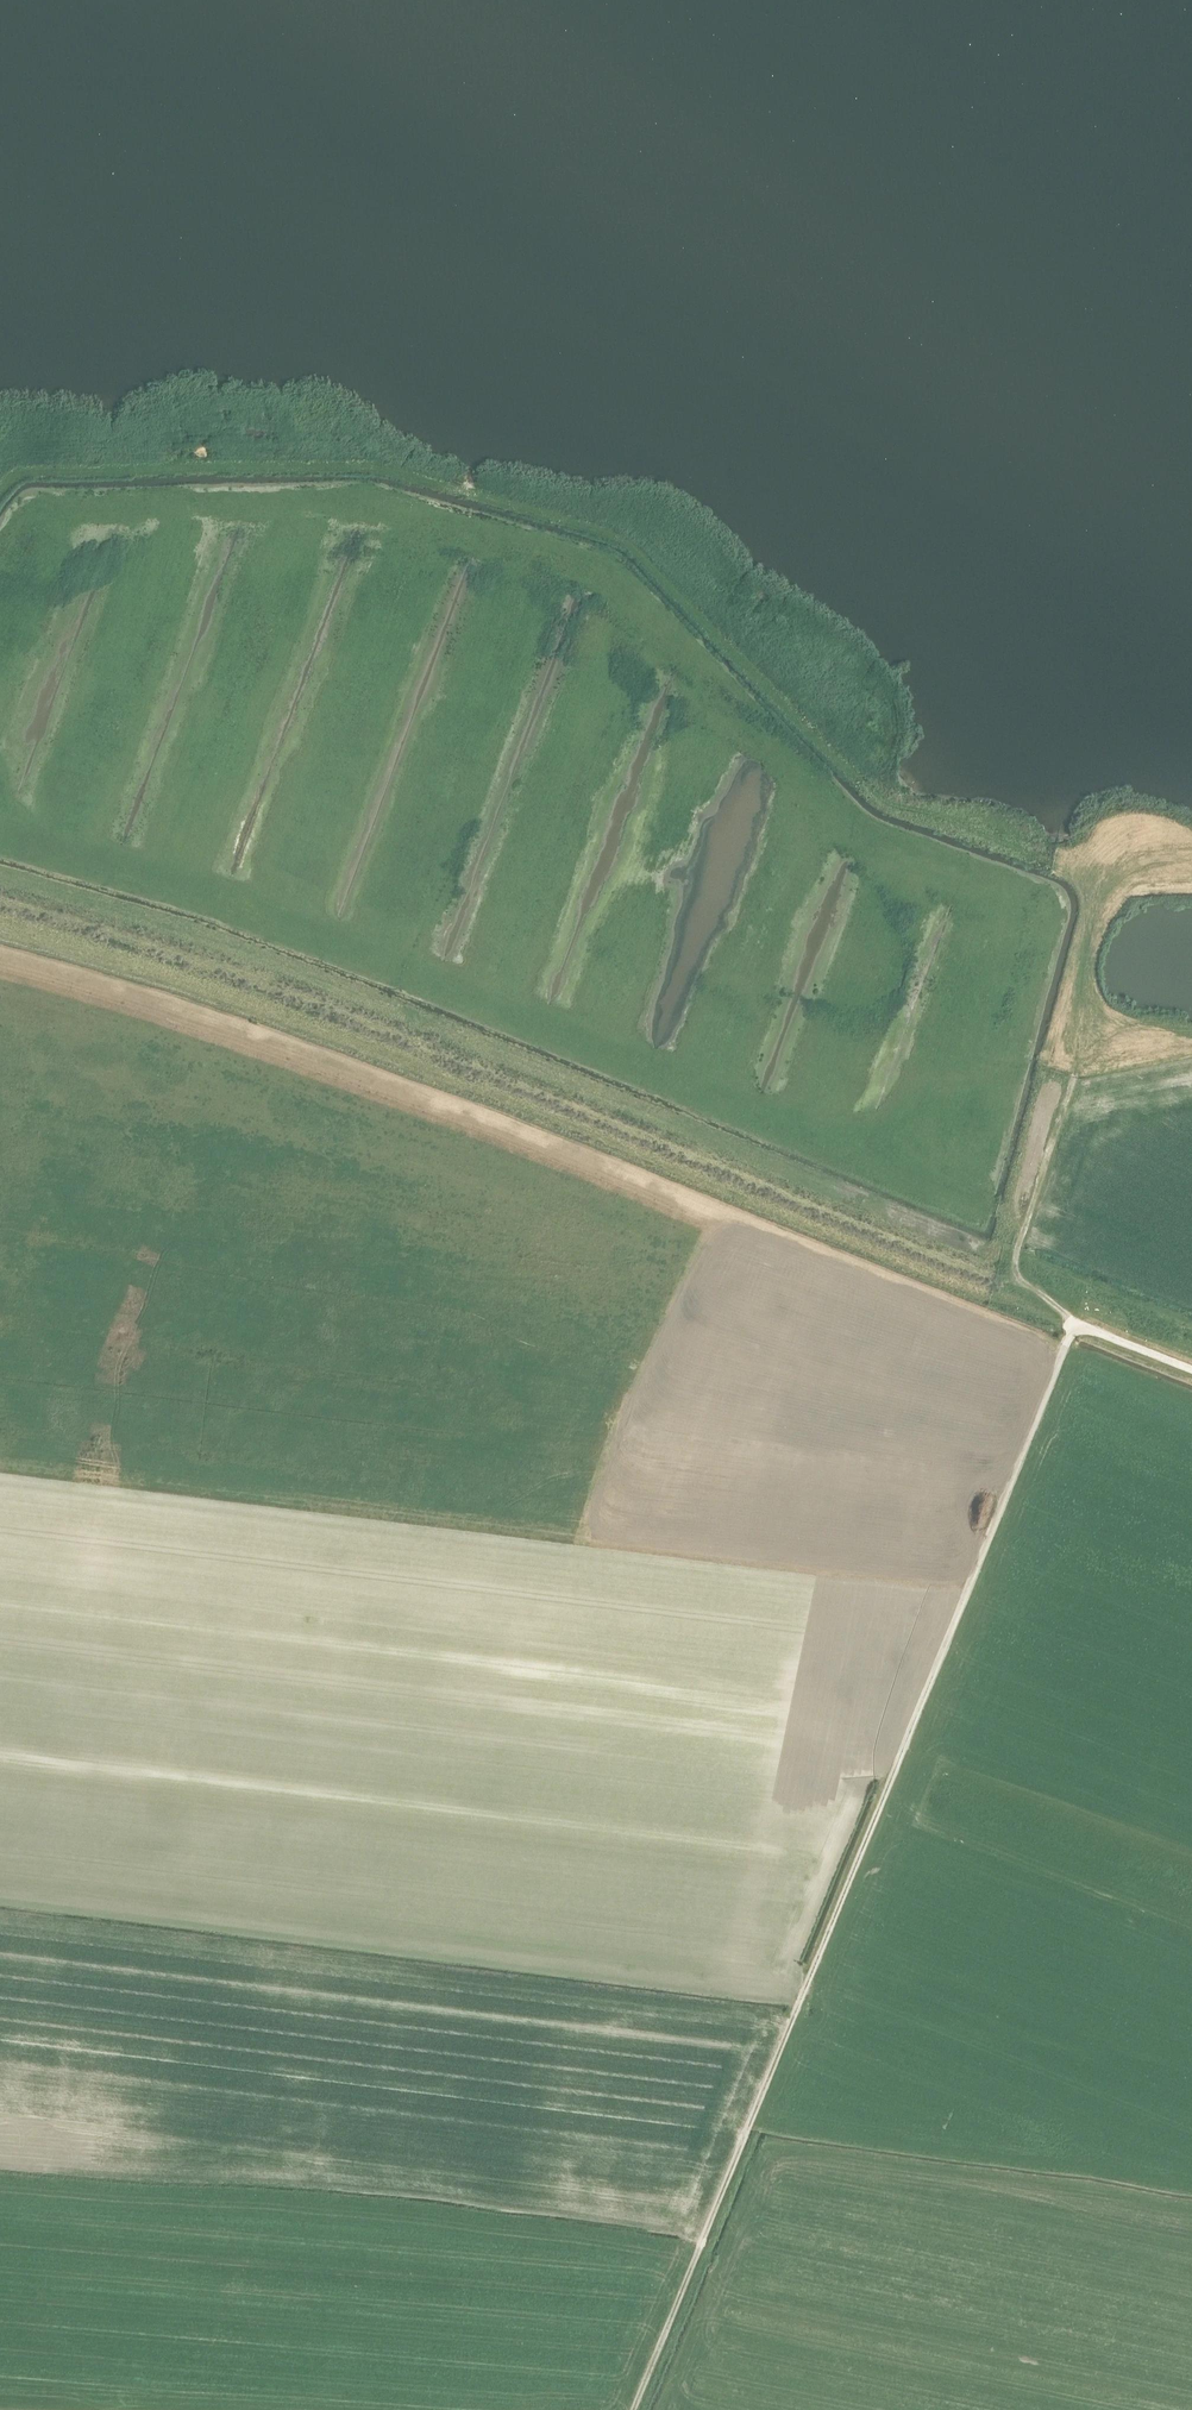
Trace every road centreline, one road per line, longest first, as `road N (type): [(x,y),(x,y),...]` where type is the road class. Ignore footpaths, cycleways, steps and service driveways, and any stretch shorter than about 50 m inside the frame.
road 1 (track): [(635,2409),(1073,1324)]
road 2 (track): [(1073,1079),(1015,1263),(1073,1324)]
road 3 (unclassified): [(1073,1324),(1191,1369)]

